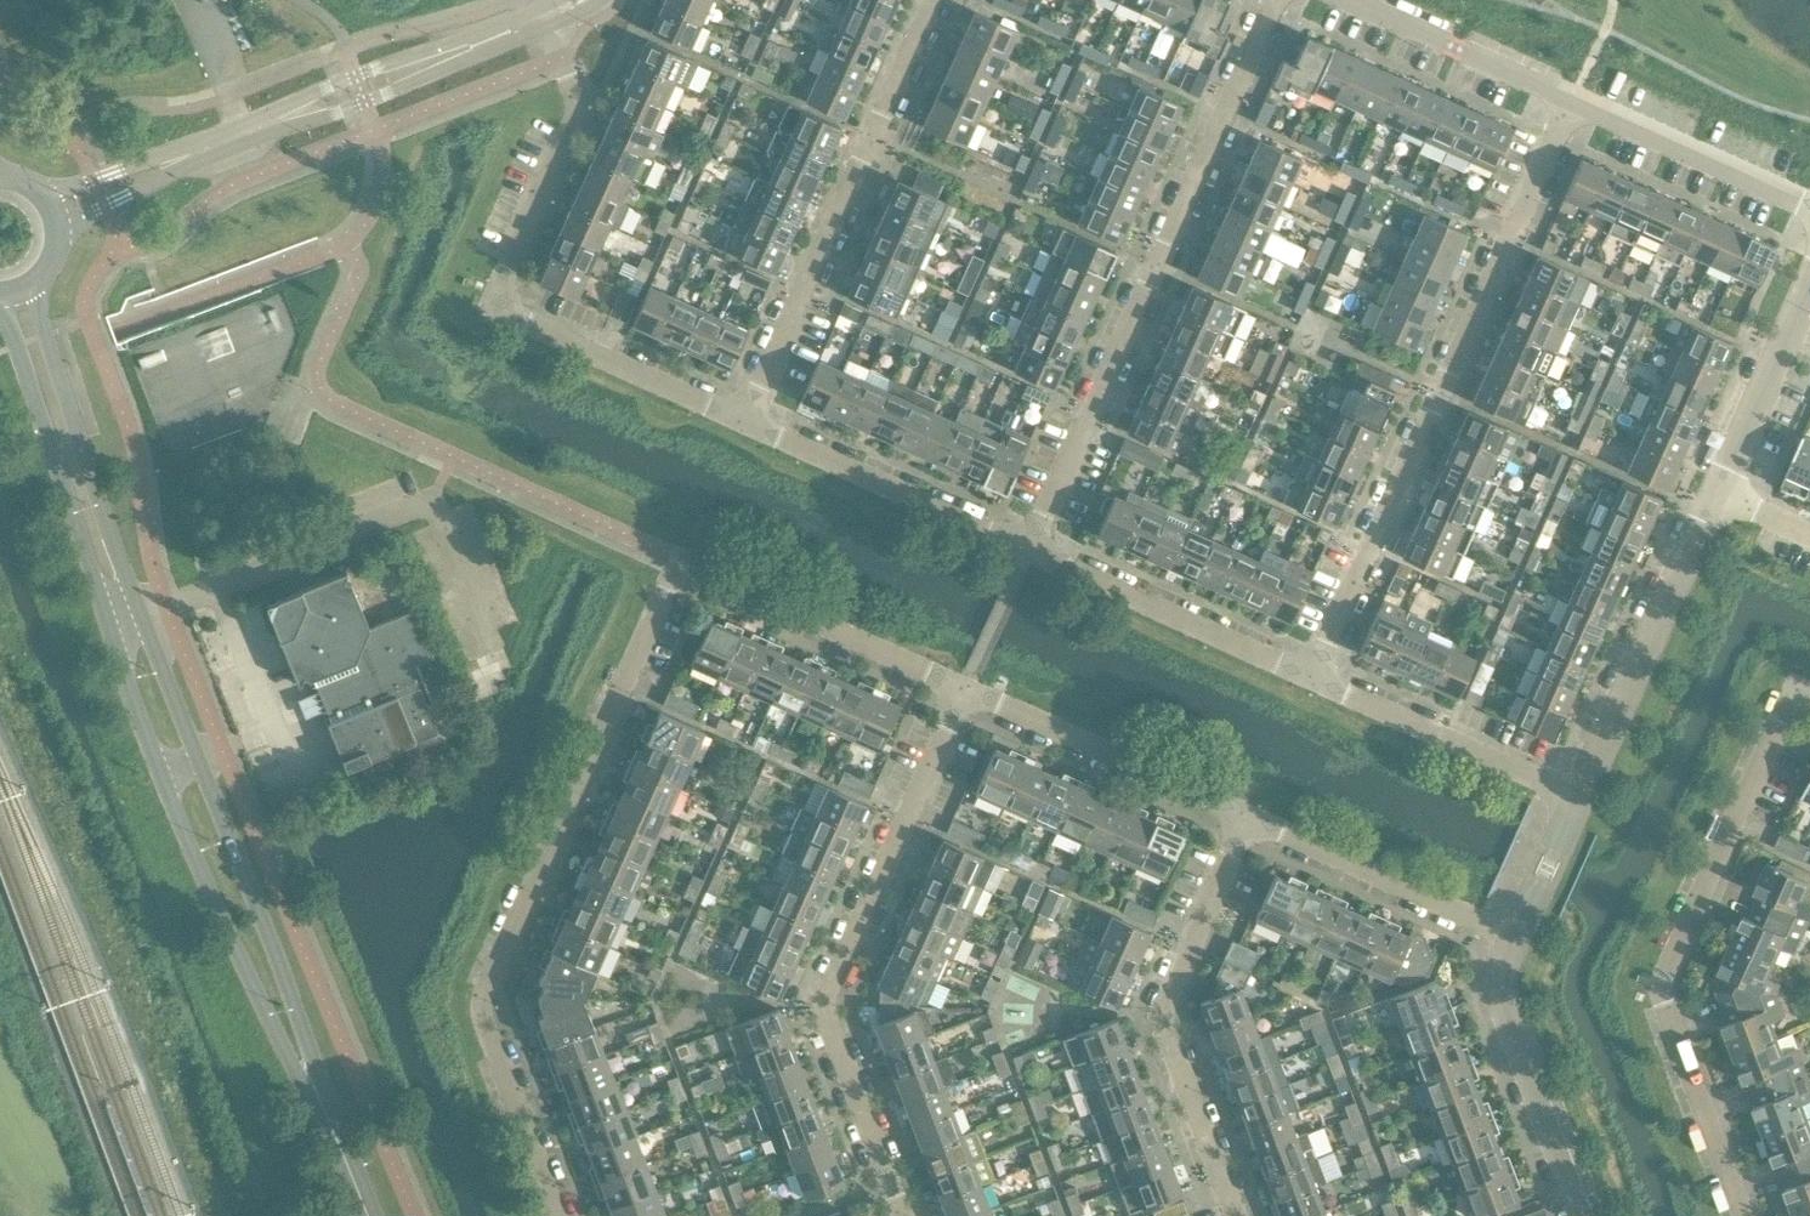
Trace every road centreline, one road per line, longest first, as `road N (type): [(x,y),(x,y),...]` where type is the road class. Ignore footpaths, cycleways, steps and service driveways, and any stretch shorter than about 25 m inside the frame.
road 1 (secondary): [(0,296),(112,625),(243,950),(318,1087)]
road 2 (secondary): [(318,1087),(275,935),(140,617),(30,286)]
road 3 (residential): [(559,1215),(486,1007),(684,564)]
road 4 (residential): [(1312,679),(1572,98)]
road 5 (residential): [(1027,549),(1275,0)]
road 6 (residential): [(1745,1215),(1663,992),(1792,698),(1809,705)]
road 7 (residential): [(745,424),(517,318),(505,300),(502,280),(577,105),(551,19)]
road 8 (residential): [(904,1215),(830,1014),(832,990),(963,688)]
road 9 (residential): [(541,23),(504,22),(44,196)]
road 10 (residential): [(59,229),(162,175),(365,101),(541,23)]
road 11 (residential): [(745,424),(935,0)]
road 12 (residential): [(1237,1215),(1169,1020),(1250,825)]
road 13 (residential): [(1584,801),(1718,492)]
road 14 (residential): [(1250,825),(963,688)]
road 15 (residential): [(1027,549),(1312,679)]
road 16 (residential): [(1027,549),(745,424)]
road 17 (residential): [(963,688),(684,564)]
road 18 (residential): [(1312,679),(1584,801)]
road 19 (residential): [(1521,944),(1250,825)]
road 20 (residential): [(1584,1215),(1502,986),(1521,944)]
road 21 (residential): [(1809,204),(1572,98)]
road 22 (residential): [(1572,98),(1354,0)]
road 23 (residential): [(1718,492),(1809,287)]
road 24 (residential): [(1521,944),(1584,801)]
road 25 (secondary): [(366,1215),(318,1087)]

